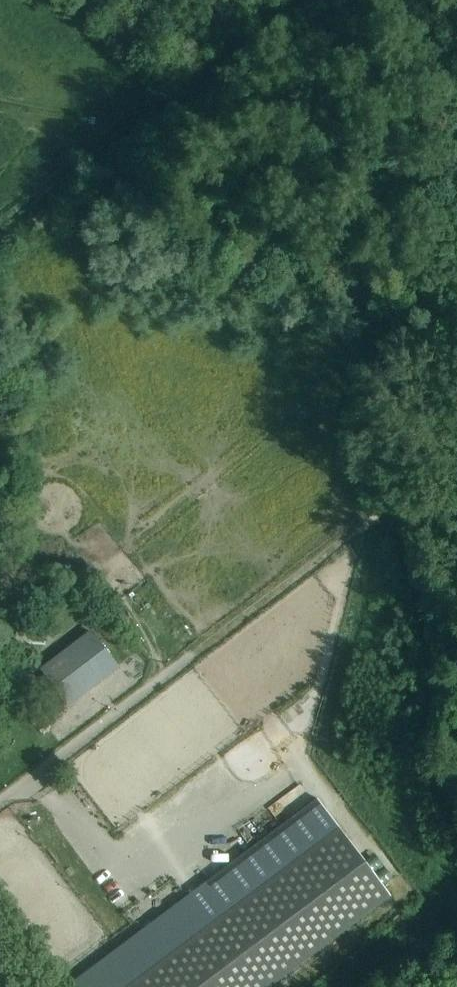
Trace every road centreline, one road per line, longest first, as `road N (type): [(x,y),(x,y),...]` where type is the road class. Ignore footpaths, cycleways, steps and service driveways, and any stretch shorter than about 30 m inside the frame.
road 1 (track): [(456,815),(427,759),(431,660),(423,593),(390,503),(456,155)]
road 2 (track): [(281,0),(0,223)]

